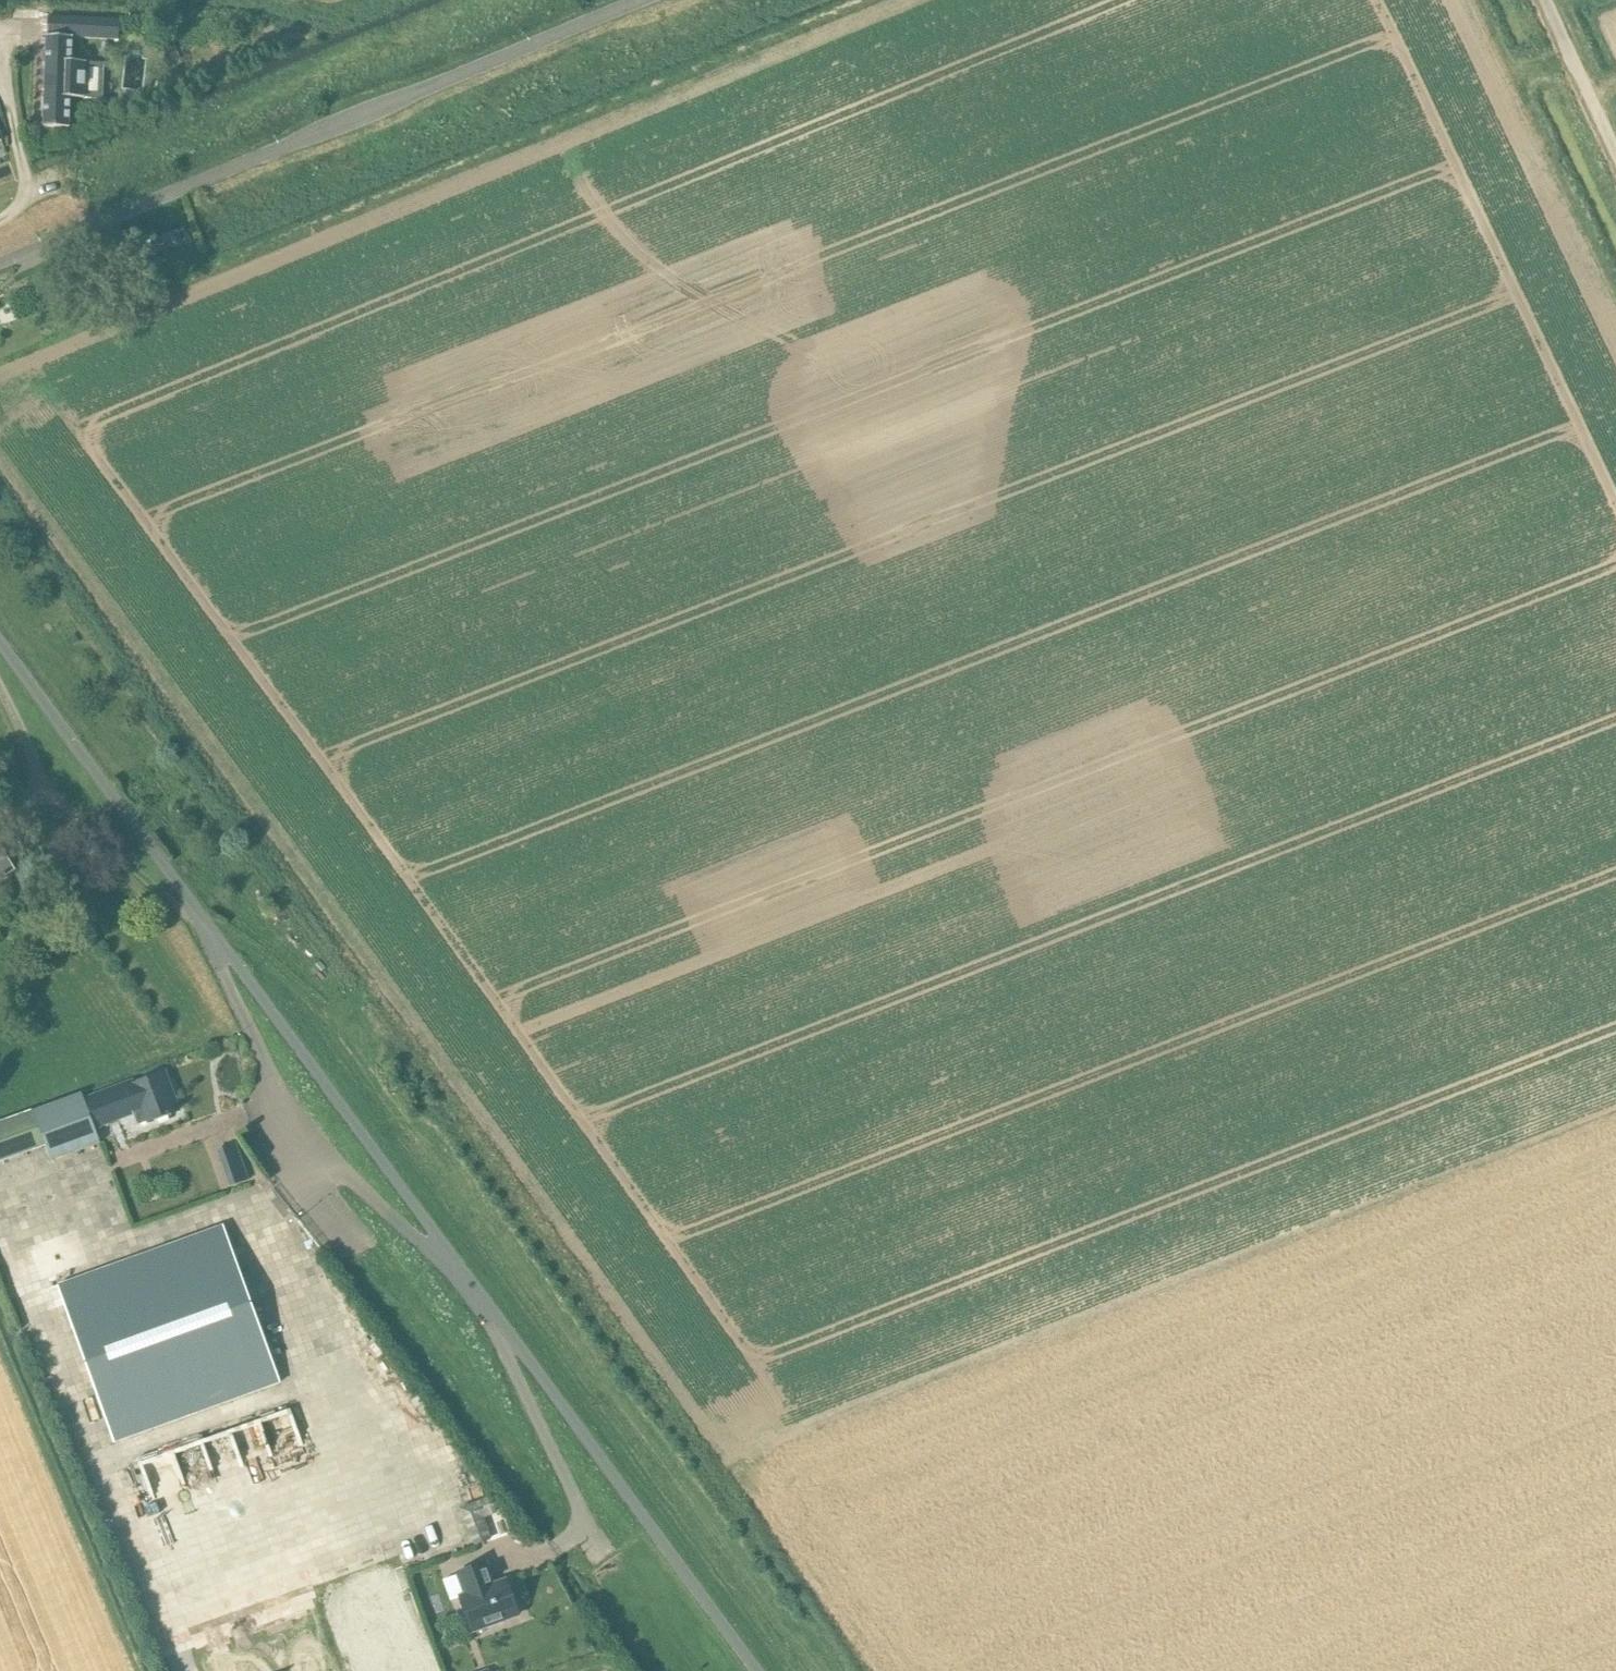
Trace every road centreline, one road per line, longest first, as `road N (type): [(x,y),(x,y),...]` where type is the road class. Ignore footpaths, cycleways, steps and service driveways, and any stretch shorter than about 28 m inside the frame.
road 1 (unclassified): [(757,1670),(0,642)]
road 2 (unclassified): [(0,263),(640,0)]
road 3 (track): [(35,786),(198,911)]
road 4 (unclassified): [(1615,159),(1543,0)]
road 5 (track): [(0,809),(35,786),(32,757),(0,687)]

